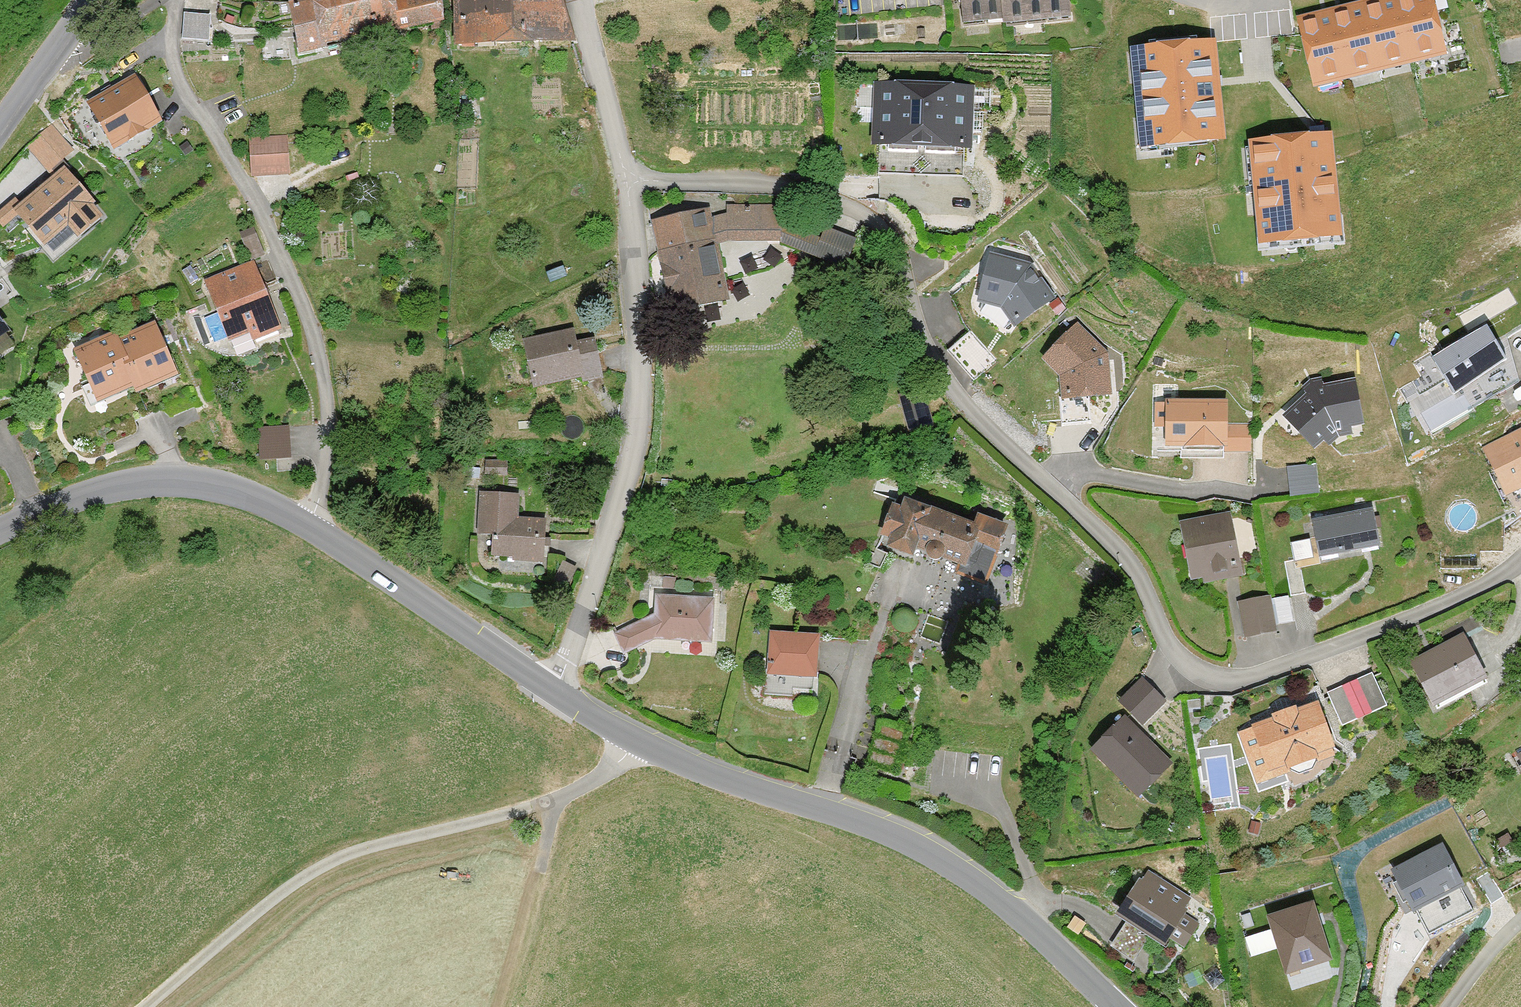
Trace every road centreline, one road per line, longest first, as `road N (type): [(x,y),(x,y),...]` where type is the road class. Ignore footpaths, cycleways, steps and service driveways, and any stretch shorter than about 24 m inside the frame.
road 1 (residential): [(1520,560),(1442,606),(1241,679),(1216,680),(1179,655),(1115,545),(958,396)]
road 2 (tertiary): [(556,692),(635,739),(874,824),(950,864),(1115,1006)]
road 3 (track): [(635,739),(597,772),(508,814),(331,854),(260,902),(141,1006)]
road 4 (residential): [(177,0),(171,61),(271,231),(315,337),(330,420),(308,531)]
road 5 (residential): [(556,692),(643,408),(620,177)]
road 6 (residential): [(620,177),(776,184),(867,220),(888,238),(922,345),(958,396)]
road 7 (tertiary): [(0,533),(126,489),(186,482),(251,496),(308,531)]
road 8 (tertiary): [(308,531),(556,692)]
road 9 (residential): [(620,177),(581,0)]
road 10 (tertiary): [(94,0),(0,131)]

